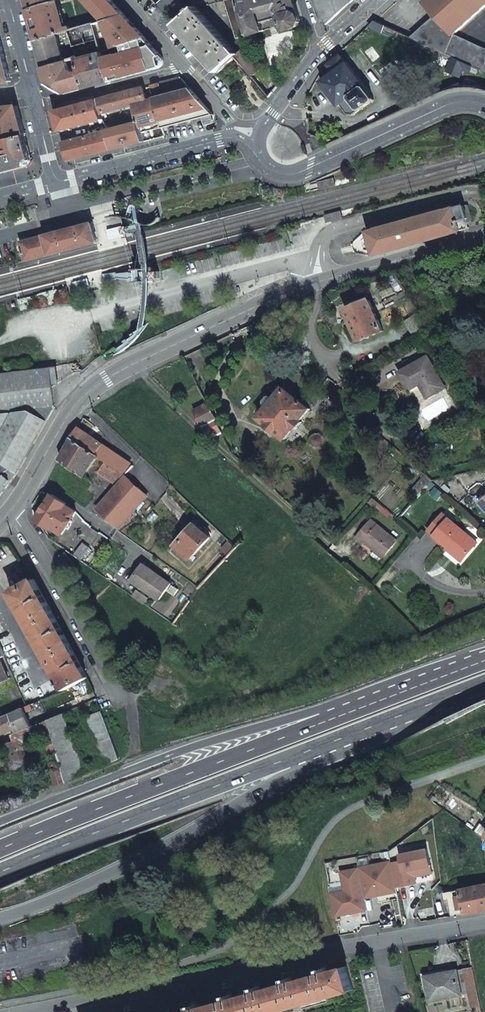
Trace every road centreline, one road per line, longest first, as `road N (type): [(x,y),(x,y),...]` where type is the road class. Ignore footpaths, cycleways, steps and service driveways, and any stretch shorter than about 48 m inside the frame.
road 1 (tertiary): [(11,514),(77,403),(142,359),(316,282),(484,235)]
road 2 (trunk): [(472,665),(0,850)]
road 3 (trunk): [(472,665),(201,744),(0,821)]
road 4 (trunk): [(0,918),(159,851),(289,773),(438,700)]
road 5 (trunk): [(0,873),(438,700)]
road 6 (residential): [(21,1011),(379,939)]
road 7 (tertiary): [(484,104),(444,106),(296,173),(268,168),(256,154)]
road 8 (residential): [(11,514),(35,544),(111,692),(129,697)]
road 9 (tertiary): [(54,183),(231,136)]
road 10 (residential): [(36,110),(183,67)]

